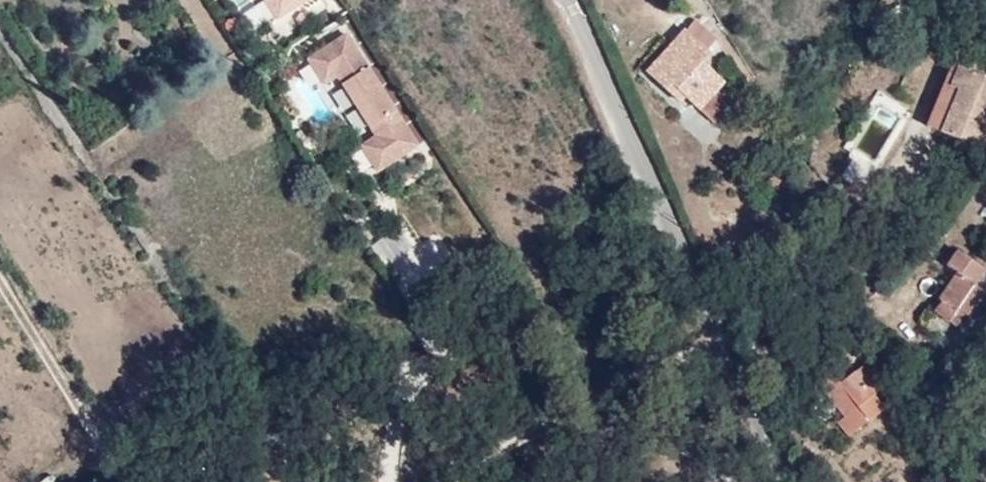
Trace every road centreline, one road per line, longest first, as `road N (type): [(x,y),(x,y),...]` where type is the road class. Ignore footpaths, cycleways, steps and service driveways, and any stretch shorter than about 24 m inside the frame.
road 1 (unclassified): [(800,481),(742,401),(580,36),(557,0)]

